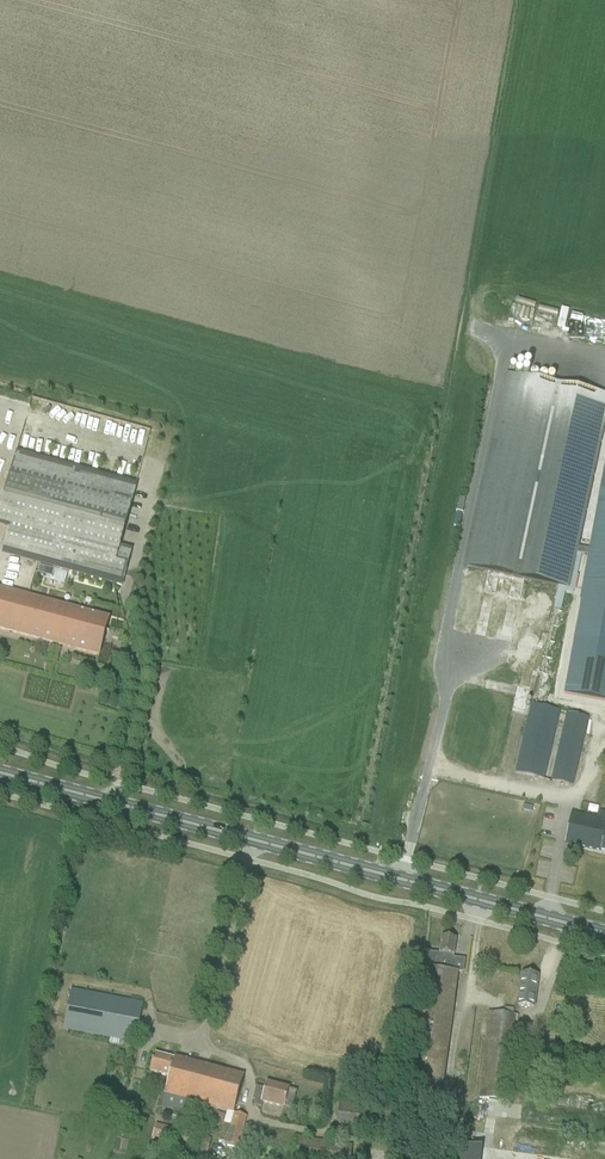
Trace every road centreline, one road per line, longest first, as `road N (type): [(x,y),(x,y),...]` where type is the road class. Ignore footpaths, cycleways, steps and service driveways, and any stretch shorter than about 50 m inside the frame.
road 1 (primary): [(604,933),(0,774)]

